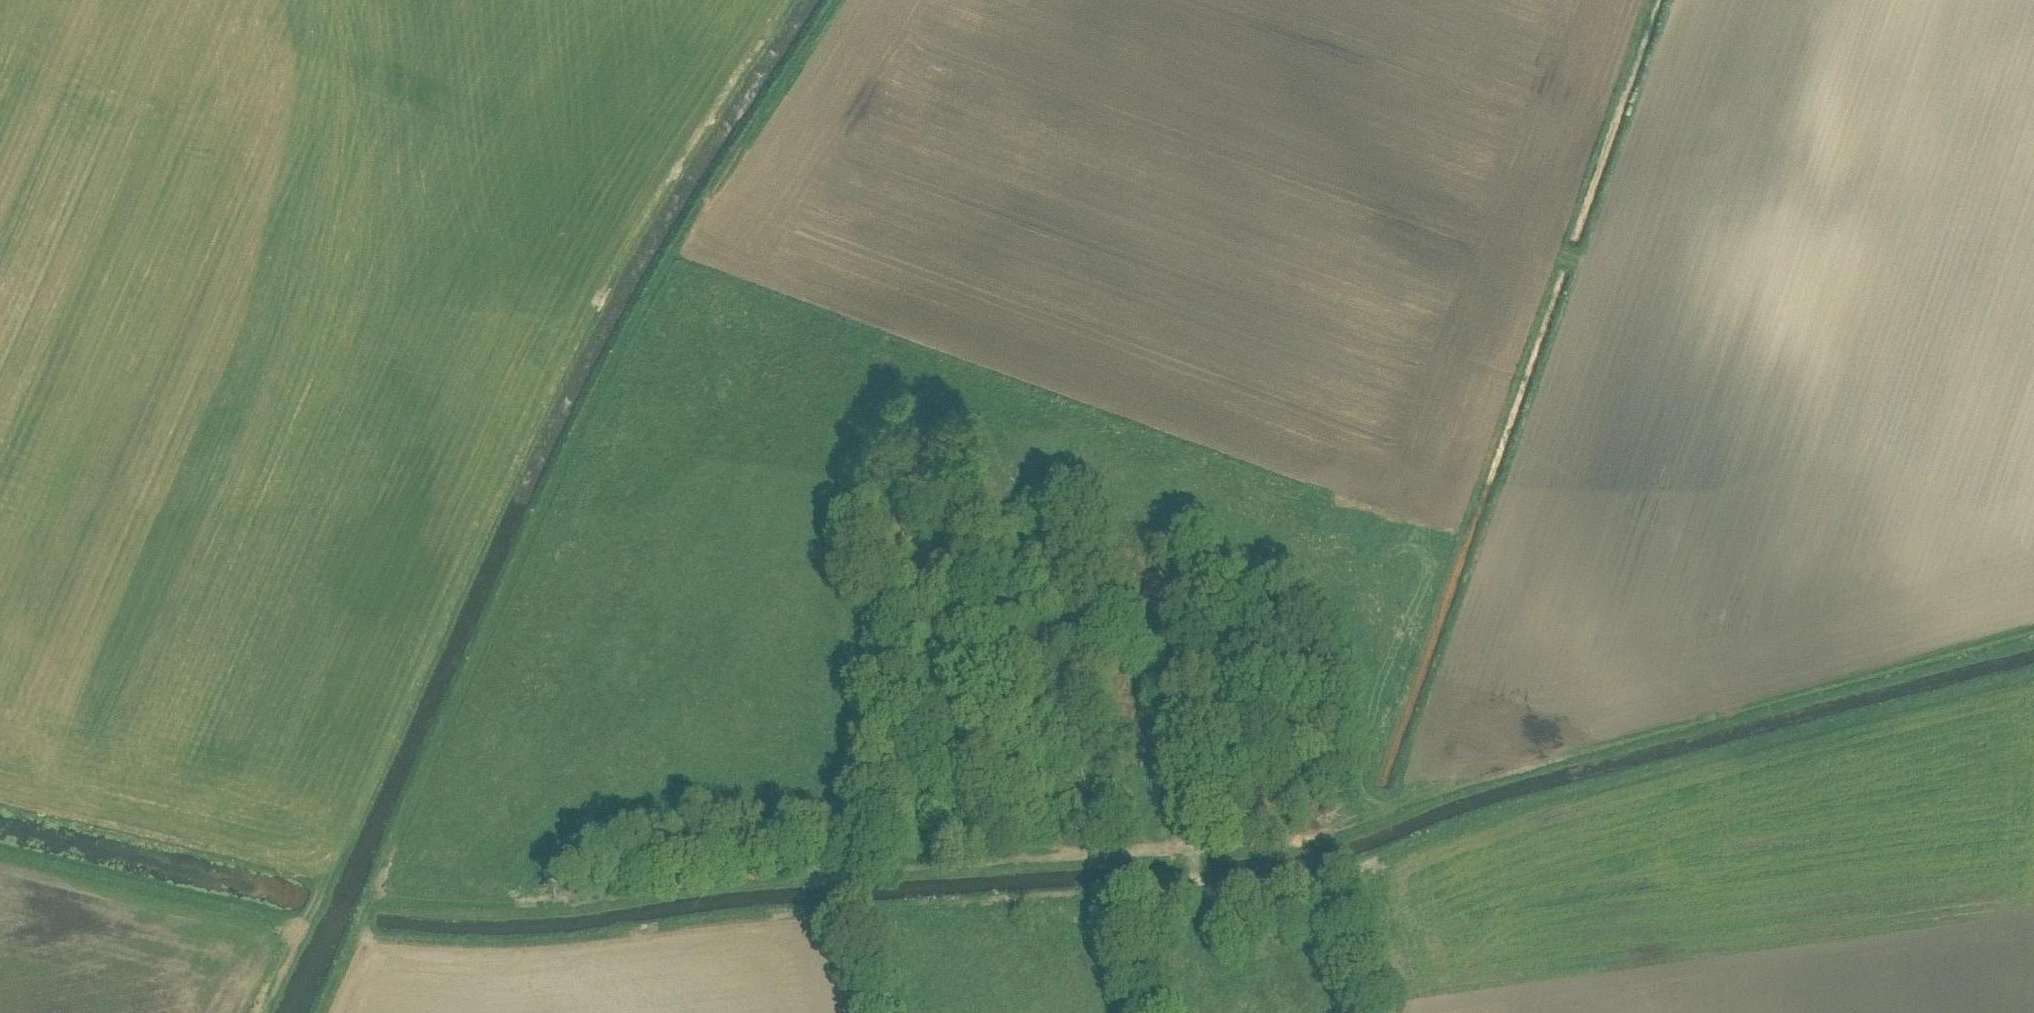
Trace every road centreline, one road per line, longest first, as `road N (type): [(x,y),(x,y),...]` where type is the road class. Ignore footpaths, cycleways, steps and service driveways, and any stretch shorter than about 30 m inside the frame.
road 1 (track): [(828,0),(677,246),(352,941)]
road 2 (track): [(1196,860),(1188,820),(1238,752),(1271,756),(1310,784),(1361,805),(1370,820),(2033,639)]

